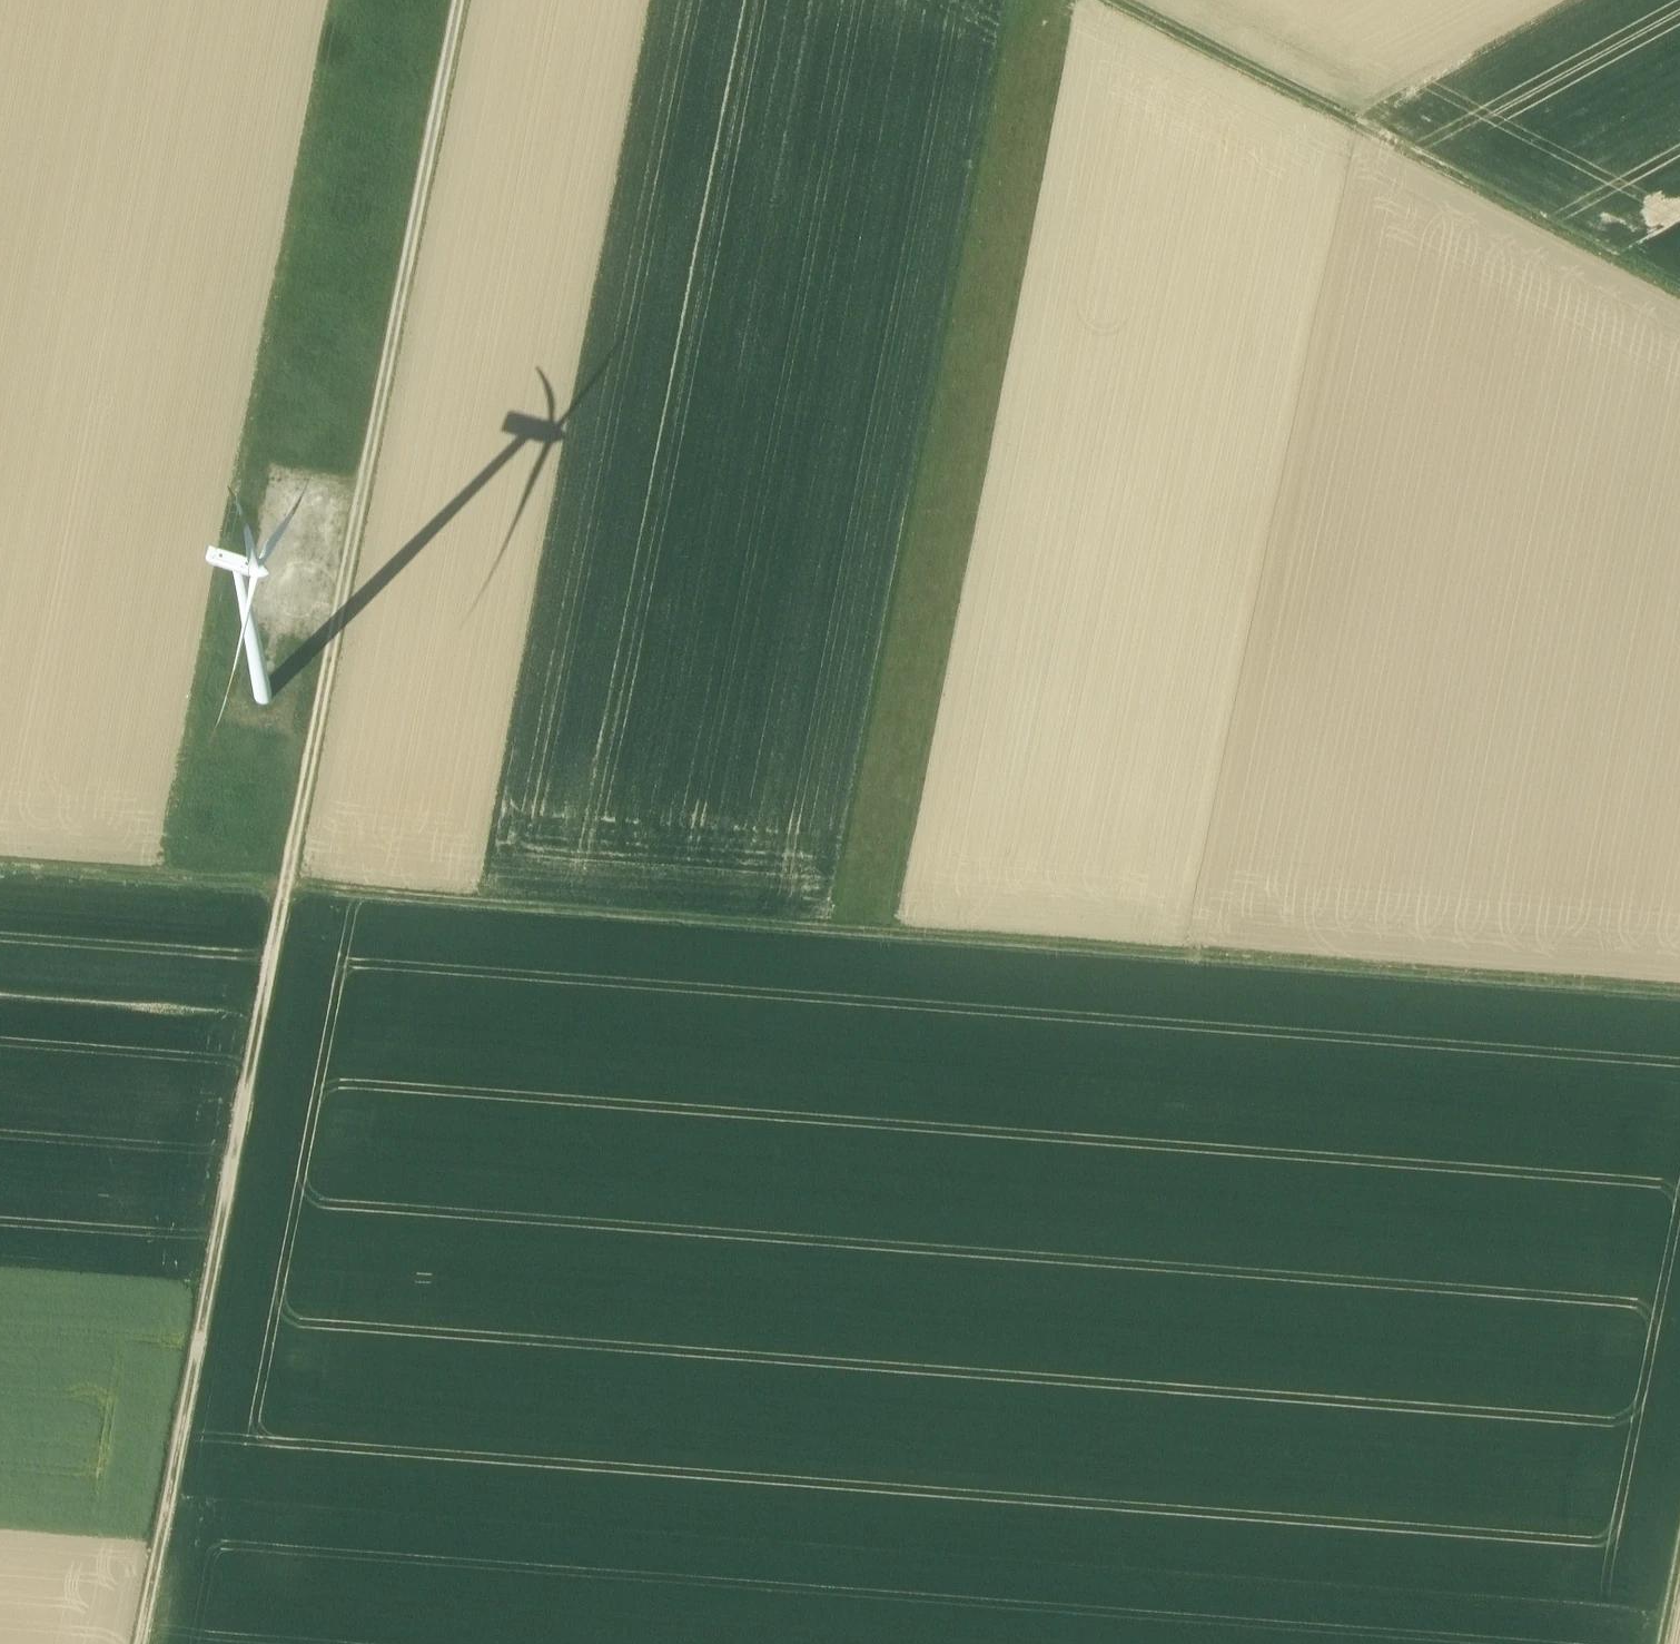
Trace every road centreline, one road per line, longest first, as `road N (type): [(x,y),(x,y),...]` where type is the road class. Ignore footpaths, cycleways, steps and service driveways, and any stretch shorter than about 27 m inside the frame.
road 1 (track): [(1679,997),(0,868)]
road 2 (track): [(155,1643),(334,646)]
road 3 (track): [(285,638),(334,646),(460,0)]
road 4 (track): [(1110,0),(1679,292)]
road 5 (track): [(1634,0),(1384,139)]

